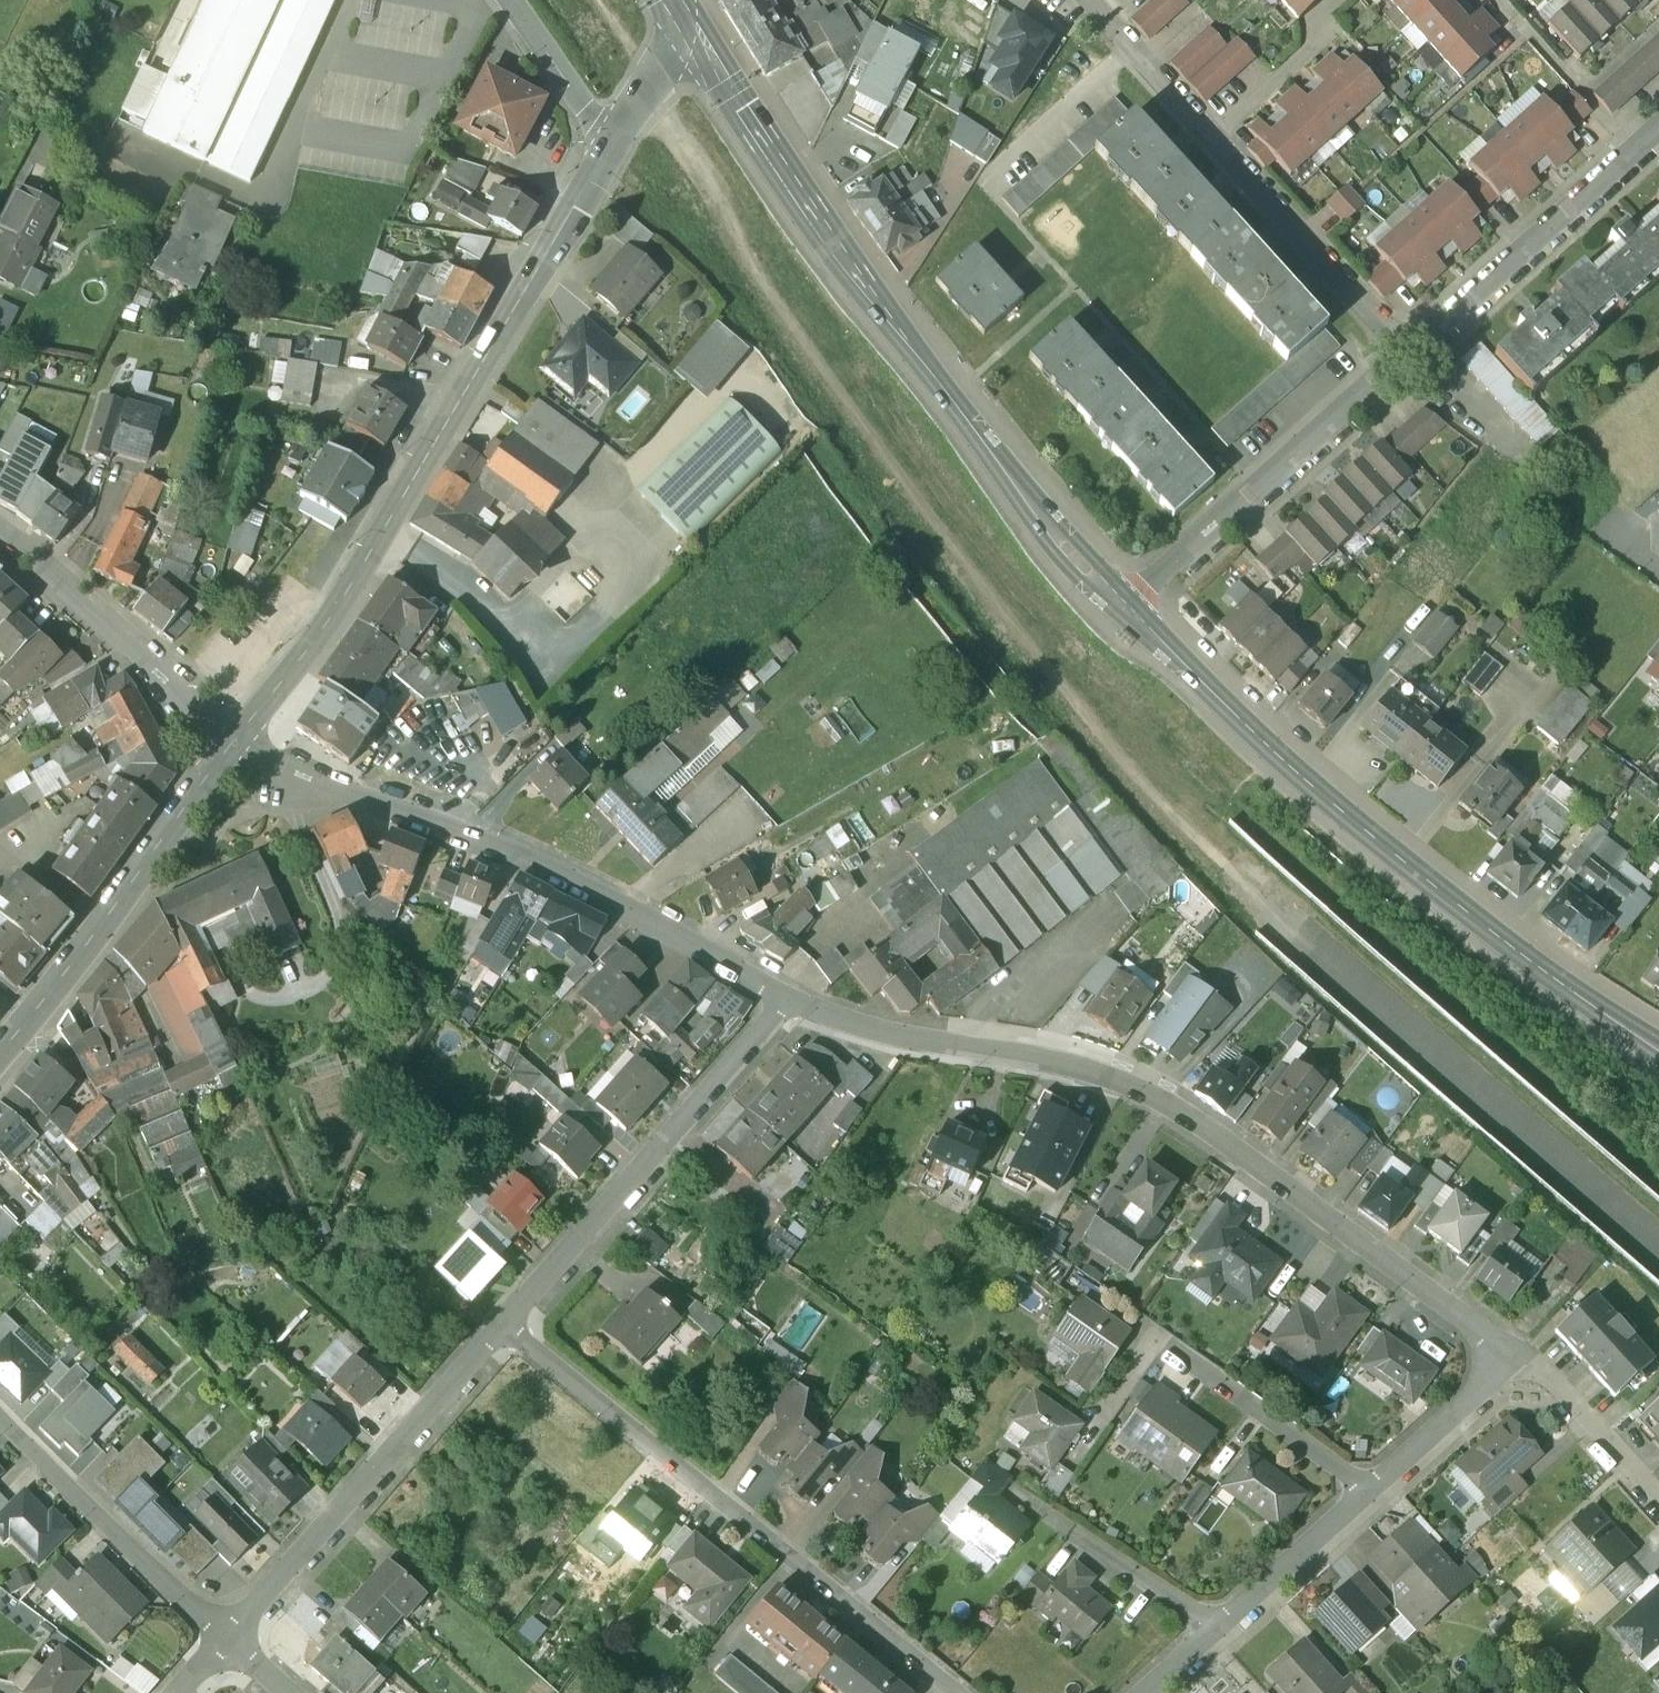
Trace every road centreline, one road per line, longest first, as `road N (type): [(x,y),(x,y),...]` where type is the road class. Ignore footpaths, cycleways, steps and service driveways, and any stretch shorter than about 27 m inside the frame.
road 1 (secondary): [(590,0),(973,538),(1113,725),(1207,835),(1440,1051),(1658,1237)]
road 2 (residential): [(786,1001),(888,1036),(1072,1064),(1155,1097),(1517,1356)]
road 3 (tertiary): [(1127,607),(1077,560),(991,453),(716,72),(677,40)]
road 4 (secondary): [(234,742),(402,505),(615,140)]
road 5 (tertiary): [(1658,1047),(1414,872),(1127,607)]
road 6 (residential): [(234,742),(368,797),(477,827),(649,913),(786,1001)]
road 7 (residential): [(503,1320),(957,1692)]
road 8 (residential): [(786,1001),(503,1320)]
road 9 (residential): [(503,1320),(231,1641)]
road 10 (residential): [(1078,1459),(1161,1341),(1369,1490)]
road 11 (secondary): [(0,1057),(191,814),(234,742)]
road 12 (residential): [(1127,607),(1409,356)]
road 13 (residential): [(0,1414),(231,1641)]
road 14 (residential): [(0,544),(234,742)]
road 15 (residential): [(1409,356),(1633,154)]
road 16 (residential): [(1214,139),(1409,356)]
road 17 (residential): [(1030,1504),(1216,1629)]
road 18 (residential): [(1216,1629),(1369,1490)]
road 19 (residential): [(1497,0),(1633,154)]
road 20 (residential): [(1658,1505),(1517,1356)]
road 21 (residential): [(1369,1490),(1517,1356)]
road 22 (residential): [(1214,139),(1326,28),(1318,12),(1331,0)]
road 23 (residential): [(1089,0),(1214,139)]
road 24 (unclassified): [(511,0),(571,92),(615,140)]

